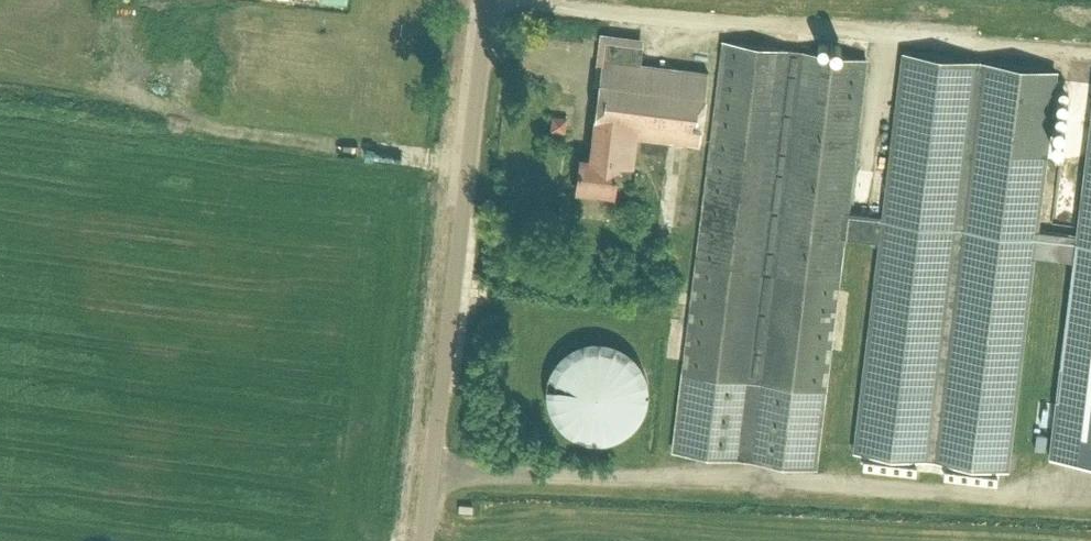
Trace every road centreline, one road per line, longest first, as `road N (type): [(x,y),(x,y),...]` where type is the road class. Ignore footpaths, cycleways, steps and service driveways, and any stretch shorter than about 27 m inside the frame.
road 1 (unclassified): [(422,540),(487,0)]

